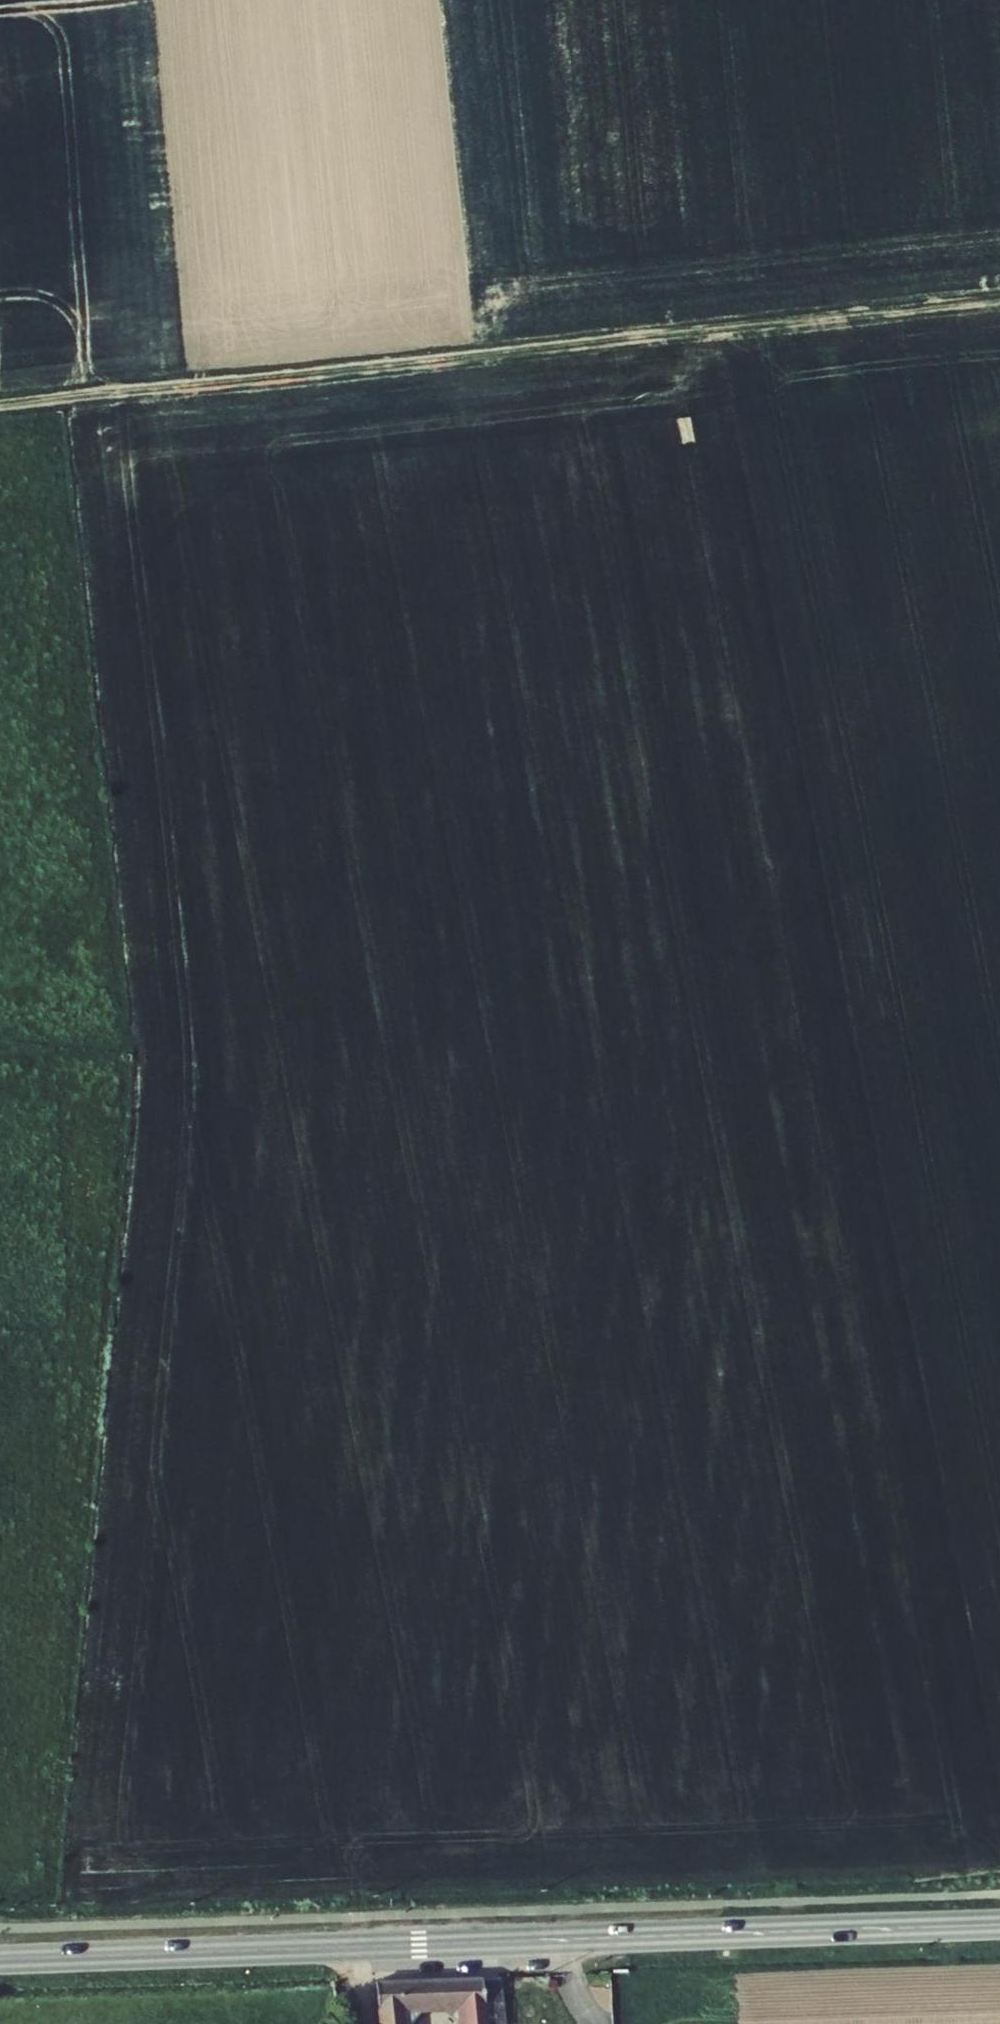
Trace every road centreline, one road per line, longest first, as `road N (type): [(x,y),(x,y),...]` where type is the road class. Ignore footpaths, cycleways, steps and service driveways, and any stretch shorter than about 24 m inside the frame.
road 1 (track): [(0,411),(999,303)]
road 2 (tertiary): [(0,1960),(999,1924)]

